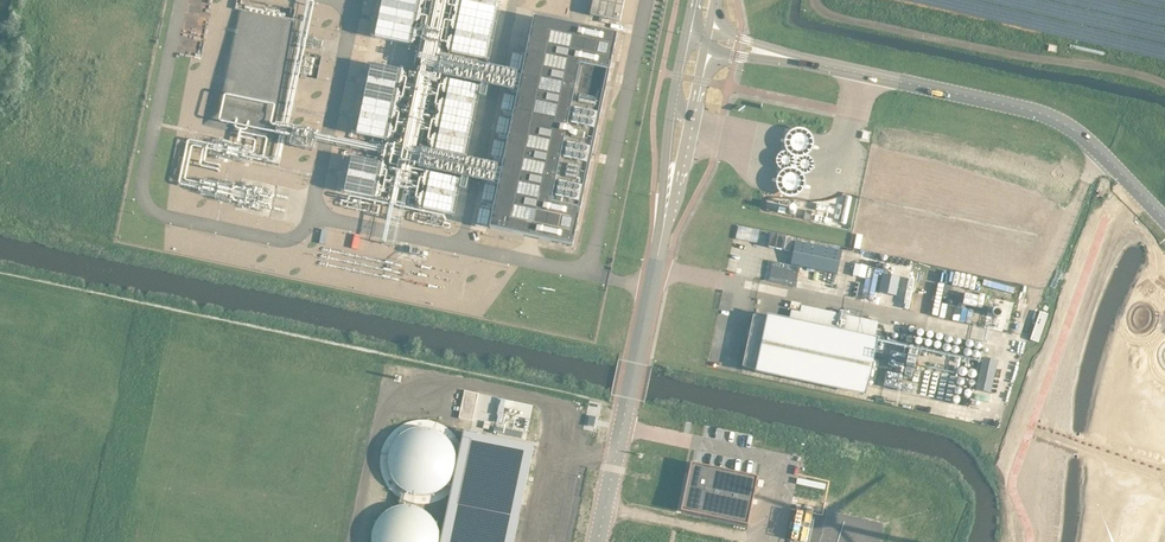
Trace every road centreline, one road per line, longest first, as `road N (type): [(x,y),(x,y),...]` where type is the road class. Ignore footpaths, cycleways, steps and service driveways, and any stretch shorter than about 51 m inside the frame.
road 1 (tertiary): [(1164,218),(1052,114),(768,51)]
road 2 (unclassified): [(670,182),(598,541)]
road 3 (unclassified): [(685,34),(668,137),(670,182)]
road 4 (unclassified): [(670,182),(704,47)]

